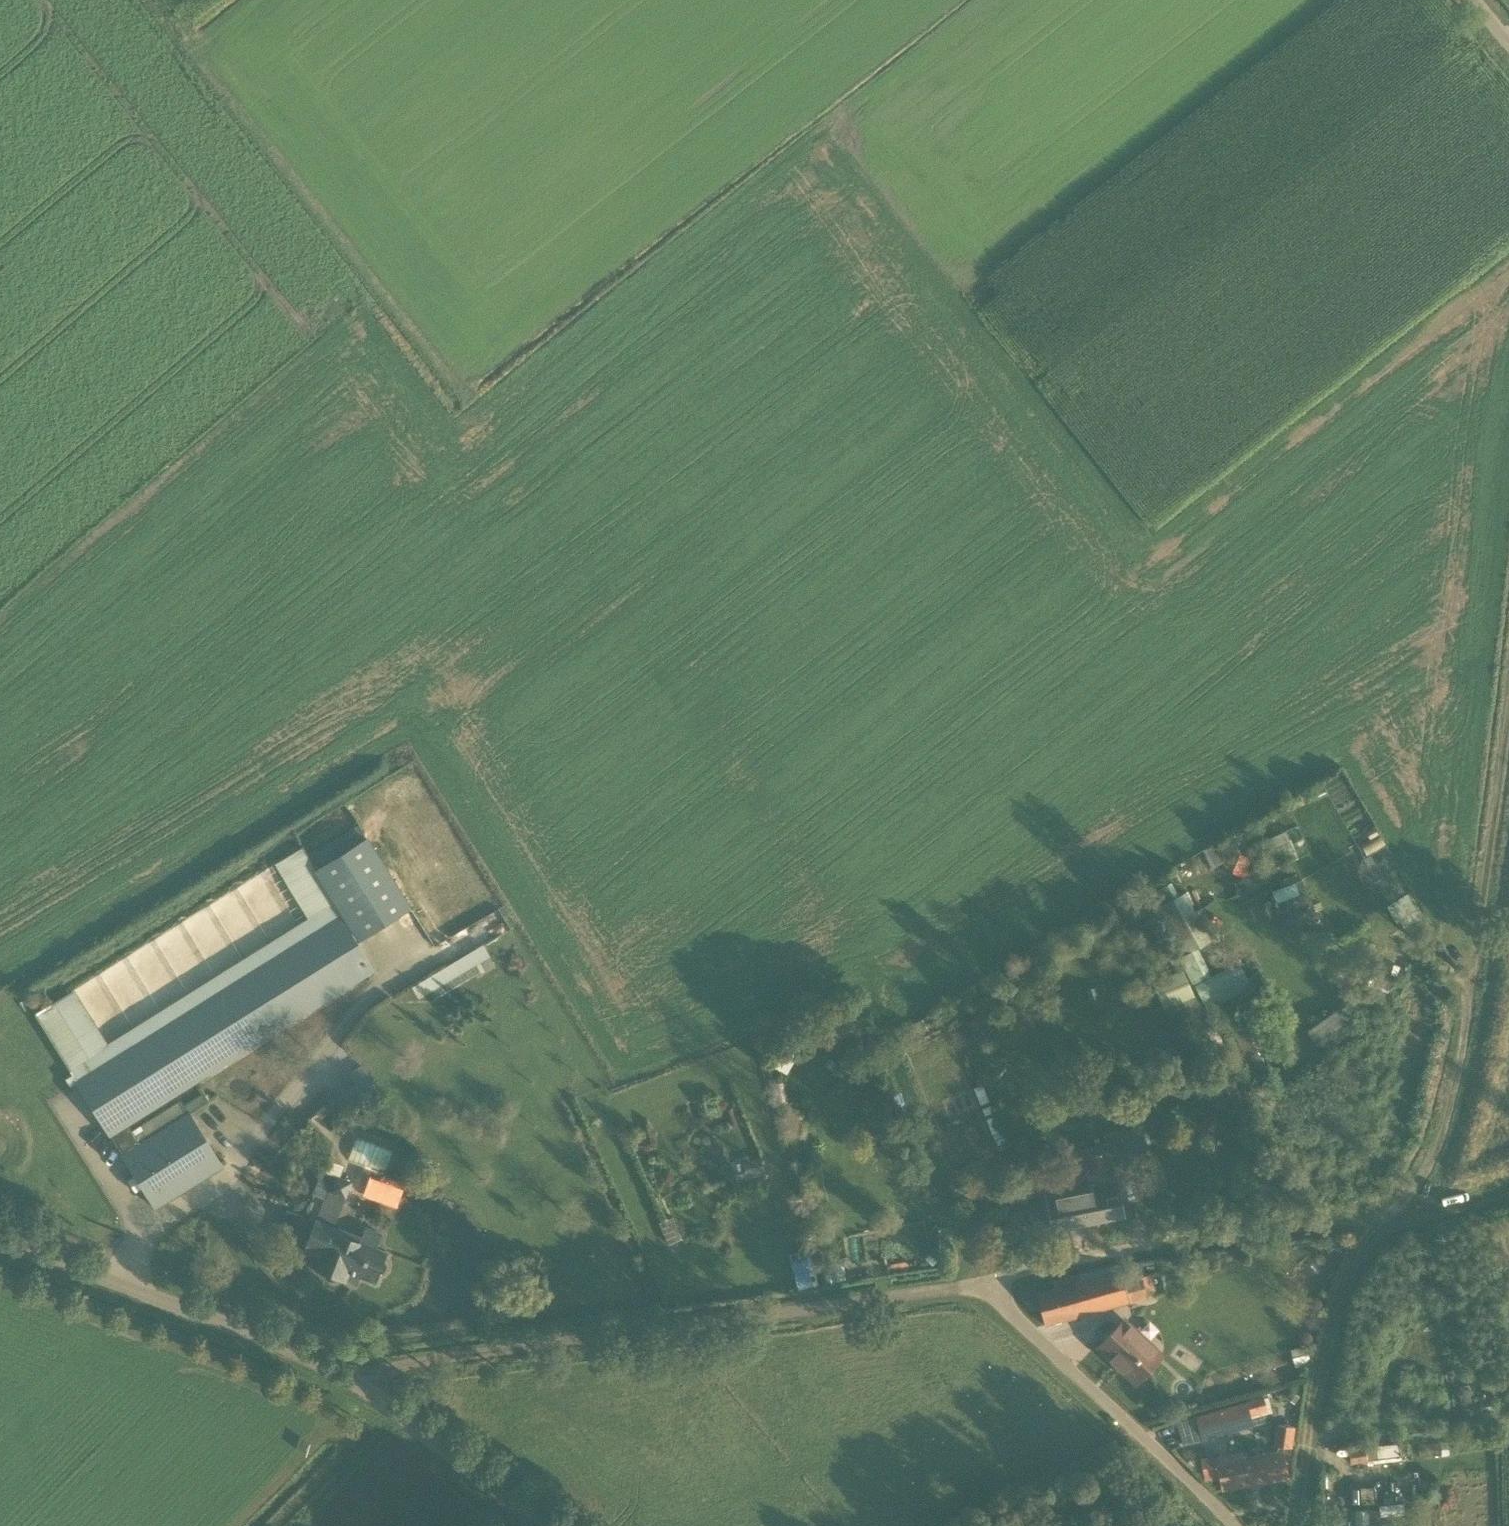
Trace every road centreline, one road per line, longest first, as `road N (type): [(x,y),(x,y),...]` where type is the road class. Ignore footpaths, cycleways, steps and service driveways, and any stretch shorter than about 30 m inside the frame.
road 1 (track): [(1298,1525),(1326,1323),(1351,1257),(1425,1175),(1463,1060),(1508,715)]
road 2 (track): [(346,1374),(980,1283)]
road 3 (unclassified): [(532,1525),(346,1374),(0,1237)]
road 4 (track): [(458,389),(152,0)]
road 5 (unclassified): [(1220,1525),(980,1283),(1125,1248)]
road 6 (track): [(1508,1184),(1285,1230),(1125,1248)]

